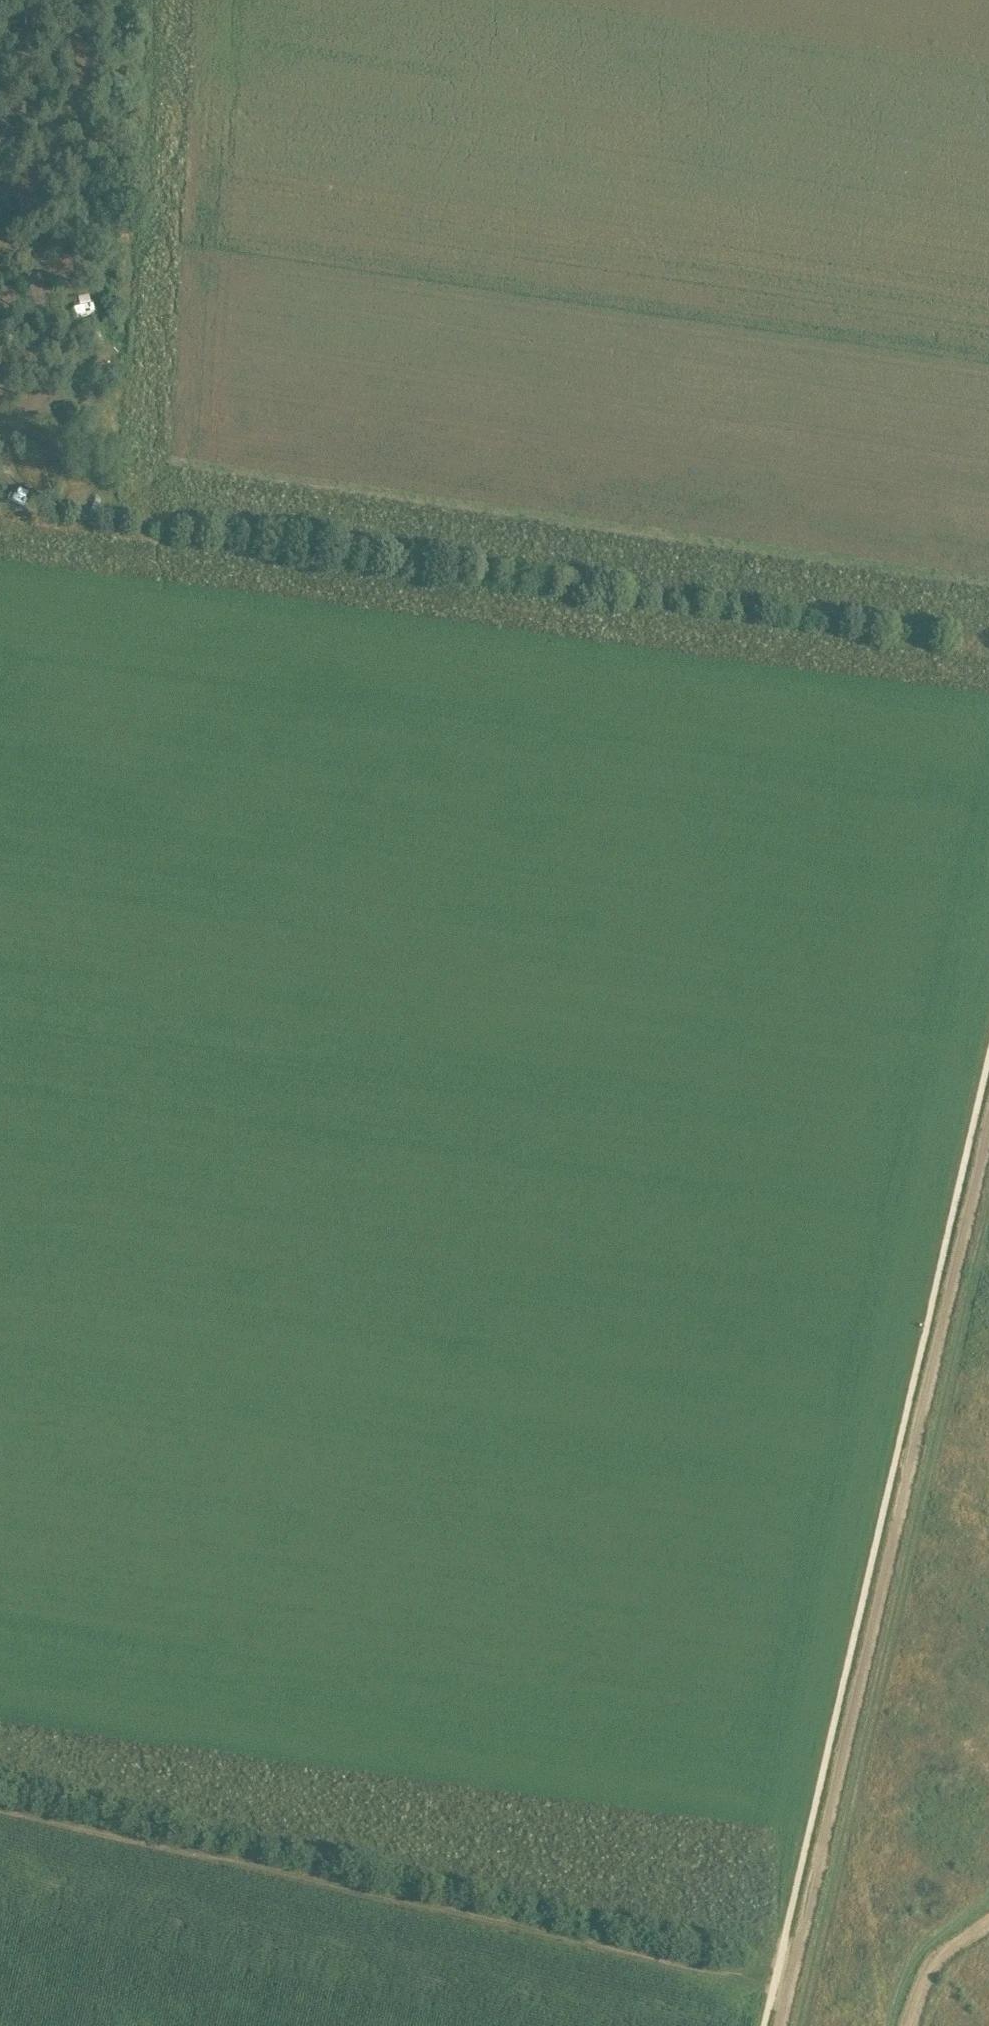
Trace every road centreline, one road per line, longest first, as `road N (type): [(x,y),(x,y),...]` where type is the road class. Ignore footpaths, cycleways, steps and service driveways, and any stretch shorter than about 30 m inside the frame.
road 1 (track): [(988,1127),(793,1990)]
road 2 (track): [(988,1225),(858,1812),(885,2025)]
road 3 (track): [(0,131),(31,349),(14,386),(0,392)]
road 4 (track): [(885,2021),(916,1954),(988,1886)]

